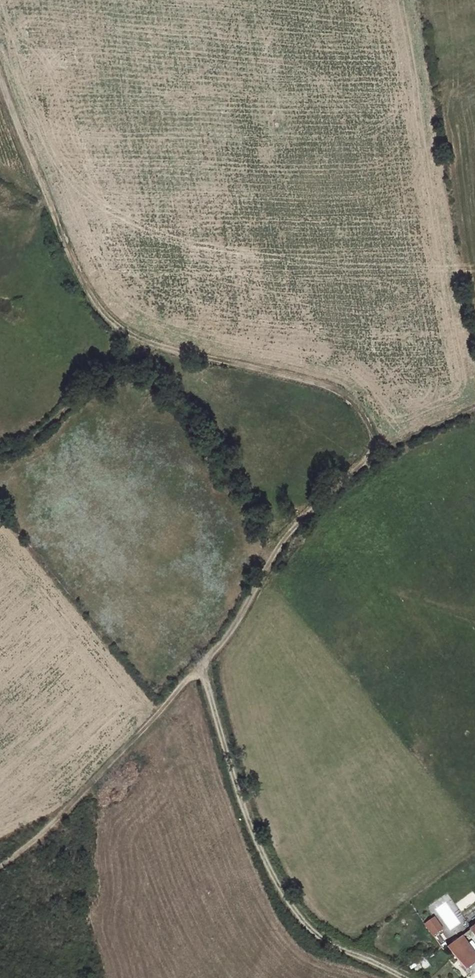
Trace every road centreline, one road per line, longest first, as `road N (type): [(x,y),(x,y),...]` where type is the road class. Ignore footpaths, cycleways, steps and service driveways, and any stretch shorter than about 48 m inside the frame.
road 1 (track): [(0,80),(79,283),(127,332),(343,394),(362,416),(372,447),(364,465),(277,548),(197,677)]
road 2 (track): [(197,677),(248,824),(282,893),(315,937),(398,977)]
road 3 (track): [(0,866),(197,677)]
road 4 (track): [(127,332),(39,440),(0,458)]

